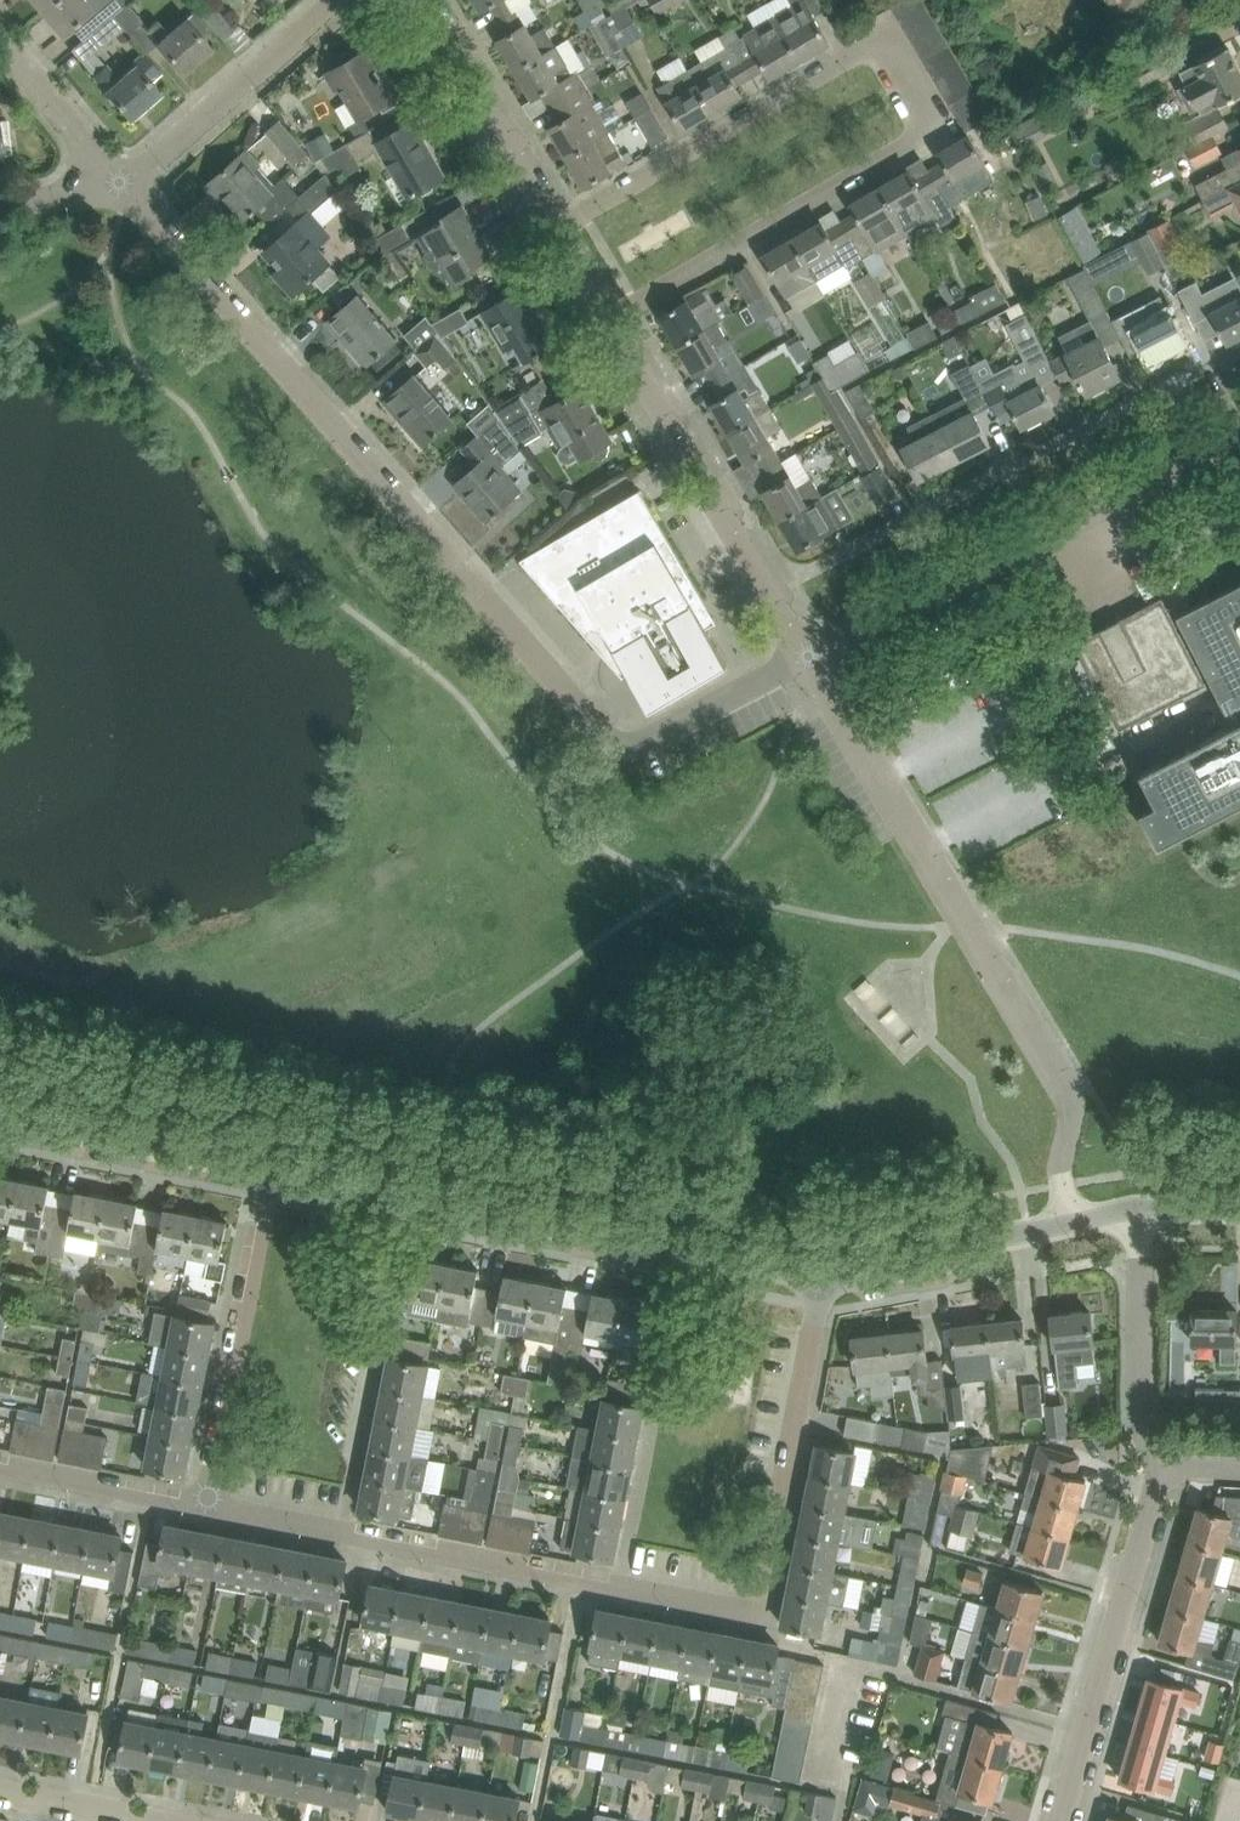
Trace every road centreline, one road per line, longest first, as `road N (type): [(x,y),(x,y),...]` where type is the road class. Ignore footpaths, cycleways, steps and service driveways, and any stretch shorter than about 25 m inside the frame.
road 1 (residential): [(805,661),(642,737),(607,737),(119,183)]
road 2 (residential): [(615,316),(923,133),(908,75),(880,52),(847,51),(558,220)]
road 3 (residential): [(1064,1224),(1057,1169),(1070,1094),(805,661)]
road 4 (residential): [(760,1624),(195,1519)]
road 5 (unclassified): [(824,1275),(265,1178)]
road 6 (residential): [(805,661),(1239,434)]
road 7 (residential): [(805,661),(615,316)]
road 8 (residential): [(1057,1820),(1147,1540),(1153,1471)]
road 9 (residential): [(760,1624),(824,1275)]
road 10 (residential): [(195,1519),(265,1178)]
road 11 (residential): [(119,183),(160,158),(333,0)]
road 12 (unclassified): [(265,1178),(0,1124)]
road 13 (residential): [(1153,1471),(1137,1208)]
road 14 (residential): [(558,220),(427,0)]
road 15 (residential): [(824,1275),(1064,1224)]
road 16 (residential): [(195,1519),(0,1474)]
road 17 (residential): [(119,183),(0,46)]
road 18 (residential): [(0,204),(119,183)]

